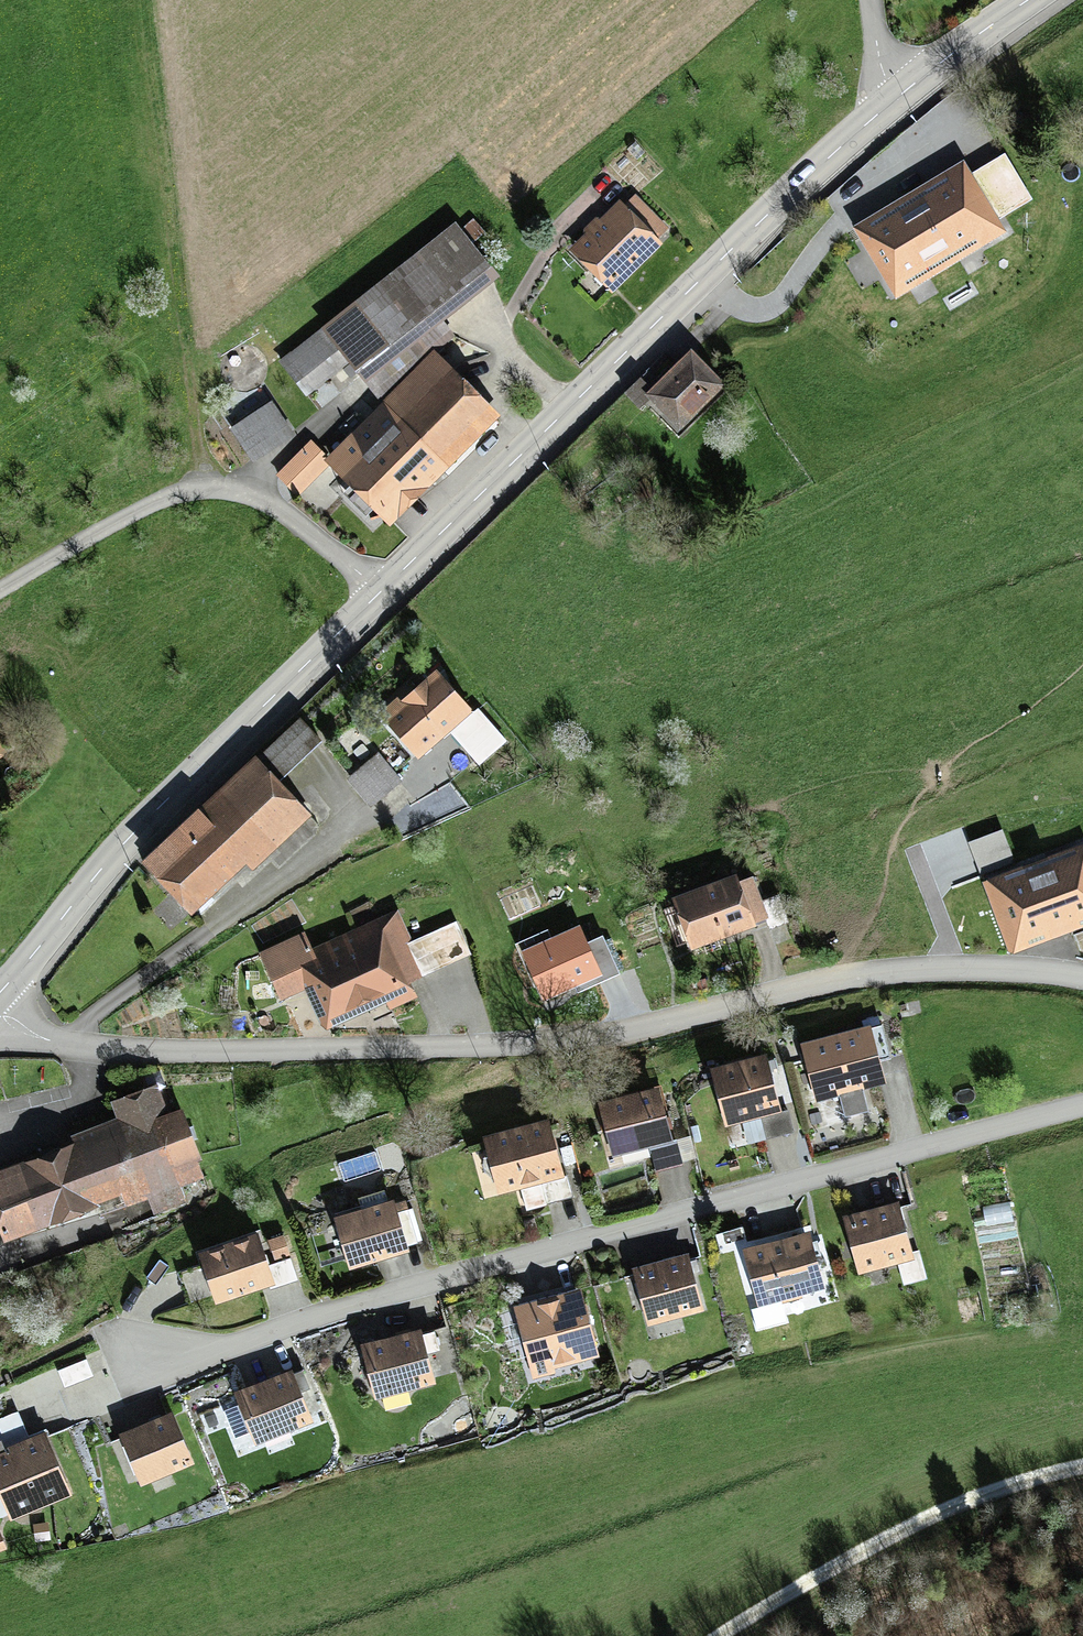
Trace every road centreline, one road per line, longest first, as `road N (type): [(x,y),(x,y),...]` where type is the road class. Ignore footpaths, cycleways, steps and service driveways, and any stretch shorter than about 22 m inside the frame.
road 1 (residential): [(0,1012),(36,1035),(97,1048),(521,1050),(882,974),(1082,977)]
road 2 (residential): [(1082,1105),(406,1287),(237,1347),(144,1358)]
road 3 (secondary): [(381,591),(847,141),(1029,0)]
road 4 (secondary): [(0,992),(125,842),(381,591)]
road 5 (residential): [(0,588),(160,499),(220,487),(276,506),(381,591)]
road 6 (track): [(174,263),(201,488)]

